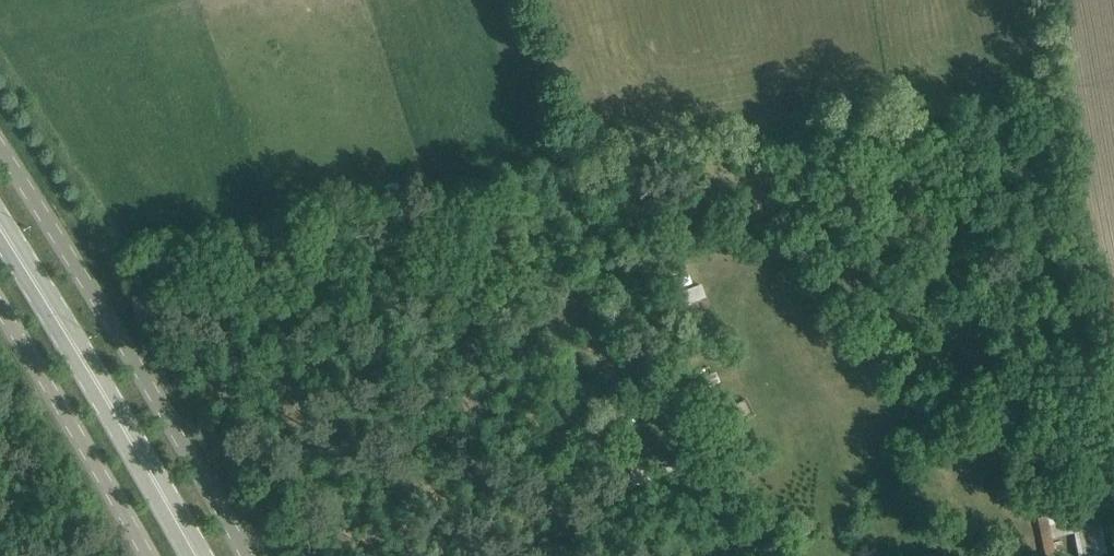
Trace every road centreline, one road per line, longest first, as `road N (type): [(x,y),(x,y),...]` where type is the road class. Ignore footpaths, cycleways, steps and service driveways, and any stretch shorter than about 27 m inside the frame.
road 1 (unclassified): [(246,555),(0,147)]
road 2 (primary): [(198,555),(0,229)]
road 3 (unclassified): [(147,555),(0,308)]

